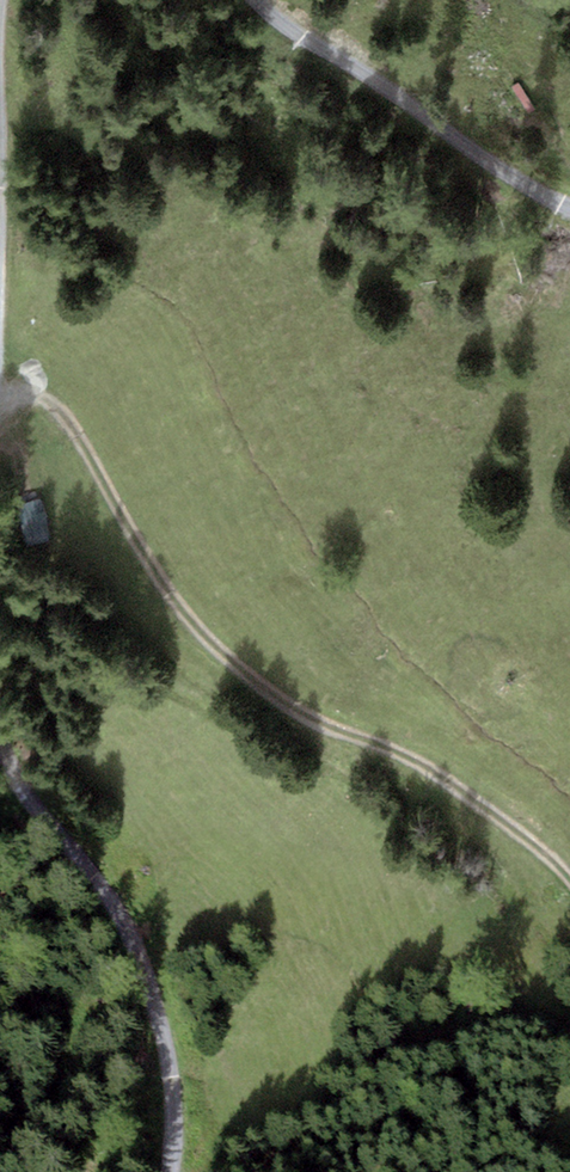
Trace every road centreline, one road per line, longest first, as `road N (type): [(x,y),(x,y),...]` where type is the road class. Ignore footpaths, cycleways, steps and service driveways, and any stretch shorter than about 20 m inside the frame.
road 1 (track): [(569,884),(557,864),(465,794),(396,753),(299,714),(210,645),(166,592),(82,443),(49,401),(32,394),(0,399)]
road 2 (track): [(0,737),(5,757),(125,917),(168,1093),(170,1171)]
road 3 (track): [(569,208),(479,166),(255,0)]

